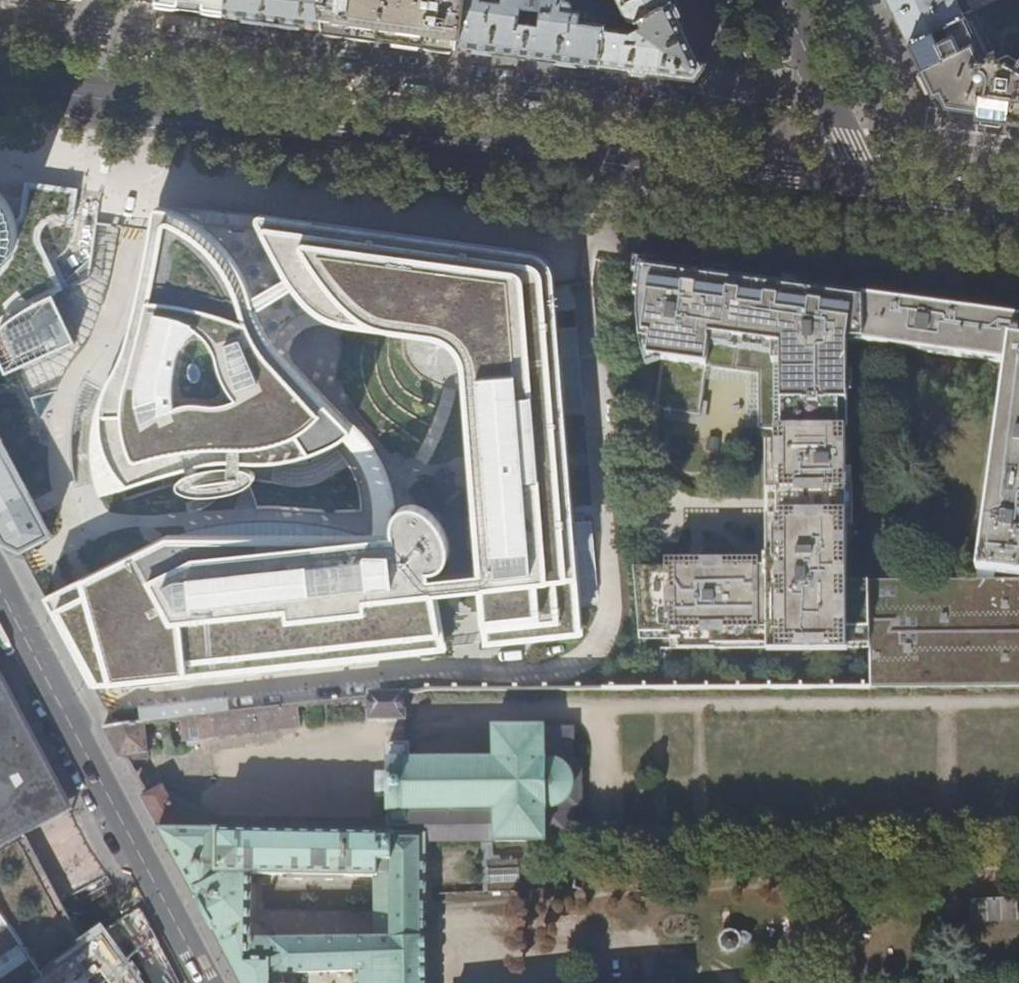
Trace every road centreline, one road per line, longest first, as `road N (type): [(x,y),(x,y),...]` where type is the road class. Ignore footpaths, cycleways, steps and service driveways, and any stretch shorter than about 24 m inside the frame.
road 1 (tertiary): [(0,86),(853,204)]
road 2 (residential): [(207,982),(0,600)]
road 3 (residential): [(781,0),(849,154),(853,204)]
road 4 (tertiary): [(853,204),(1018,226)]

